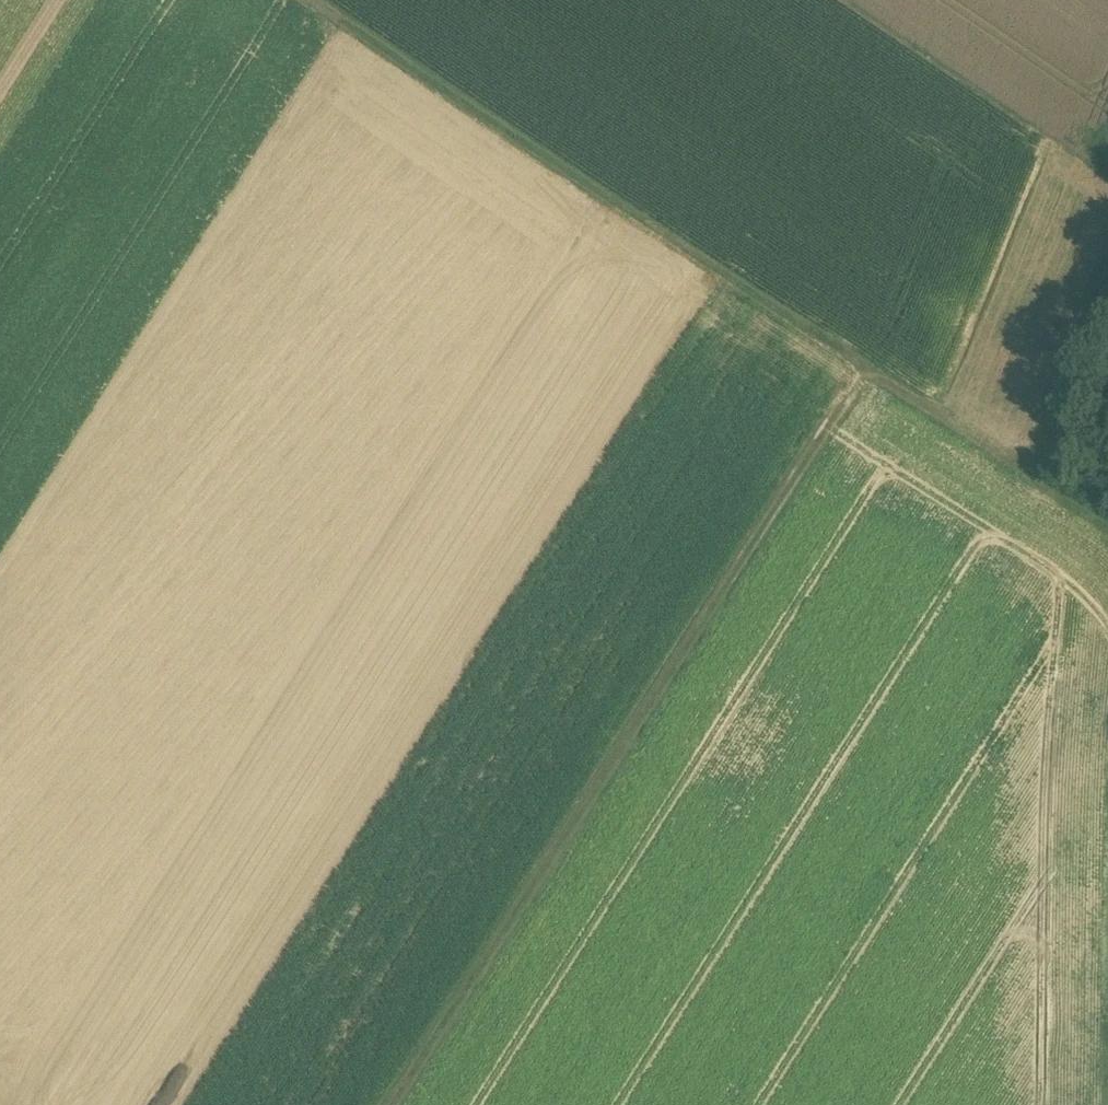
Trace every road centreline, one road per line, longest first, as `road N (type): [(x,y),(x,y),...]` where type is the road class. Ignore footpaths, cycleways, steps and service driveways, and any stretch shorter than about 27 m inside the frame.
road 1 (track): [(316,0),(1107,520)]
road 2 (track): [(394,1104),(866,364)]
road 3 (track): [(1041,479),(1107,309)]

